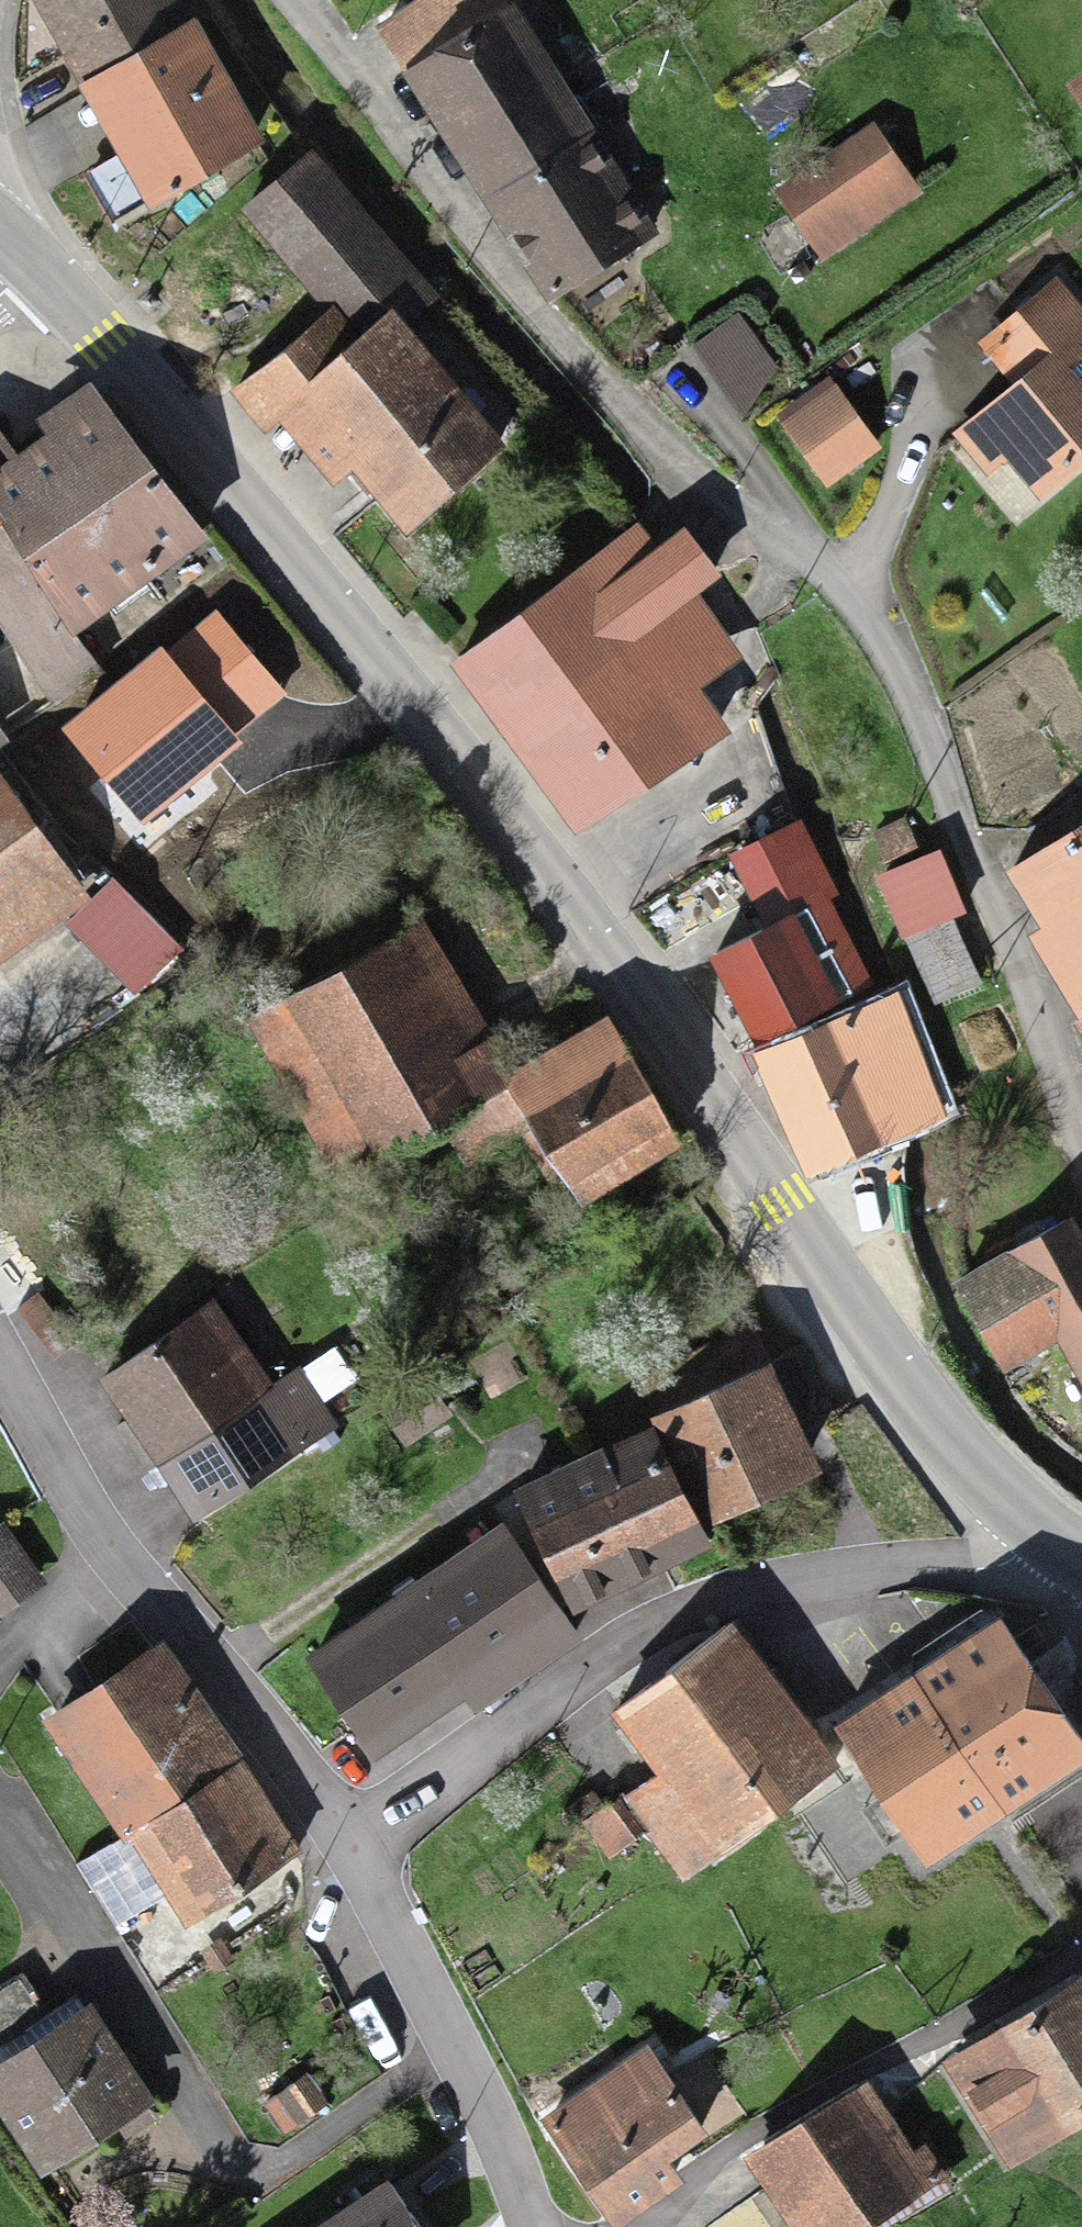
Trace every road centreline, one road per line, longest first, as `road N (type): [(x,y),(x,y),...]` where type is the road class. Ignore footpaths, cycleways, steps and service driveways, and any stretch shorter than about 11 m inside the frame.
road 1 (primary): [(40,266),(405,693),(944,1430),(1072,1547)]
road 2 (residential): [(286,0),(415,156),(555,352),(672,469),(781,532),(864,606),(1052,1046),(1081,1138)]
road 3 (residential): [(348,1844),(584,1670),(672,1617),(794,1581),(1072,1547)]
road 4 (residential): [(348,1844),(108,1546),(0,1363)]
road 5 (residential): [(530,2226),(477,2101),(348,1844)]

